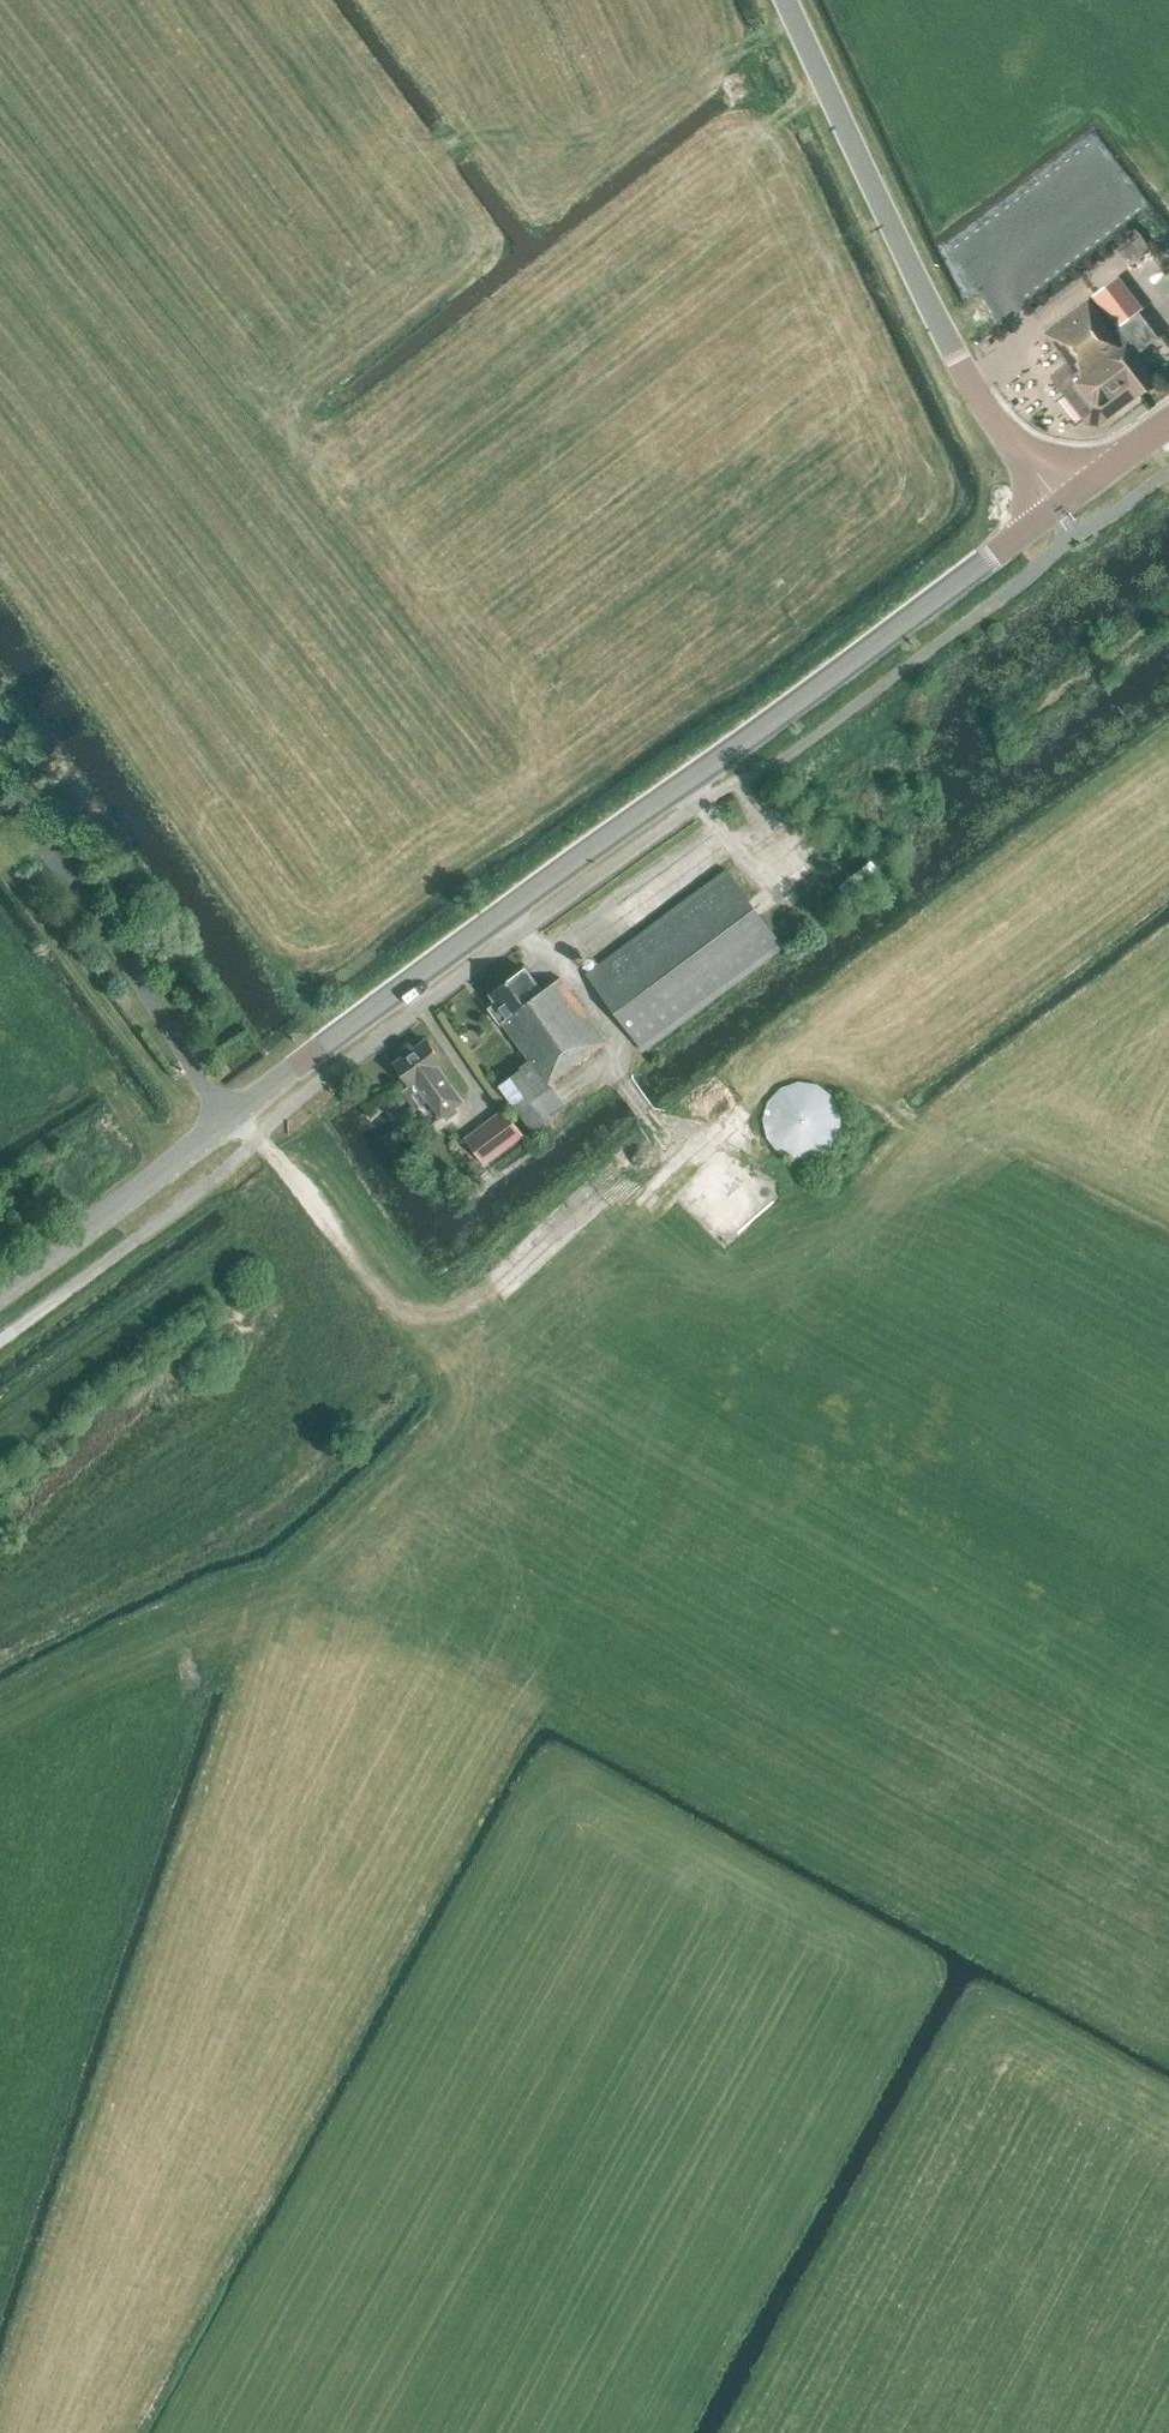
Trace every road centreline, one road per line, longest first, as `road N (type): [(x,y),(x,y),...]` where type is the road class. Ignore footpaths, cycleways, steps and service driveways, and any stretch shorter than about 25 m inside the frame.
road 1 (secondary): [(0,1294),(1059,502)]
road 2 (tertiary): [(1059,502),(957,360),(787,0)]
road 3 (secondary): [(1168,423),(1059,502)]

